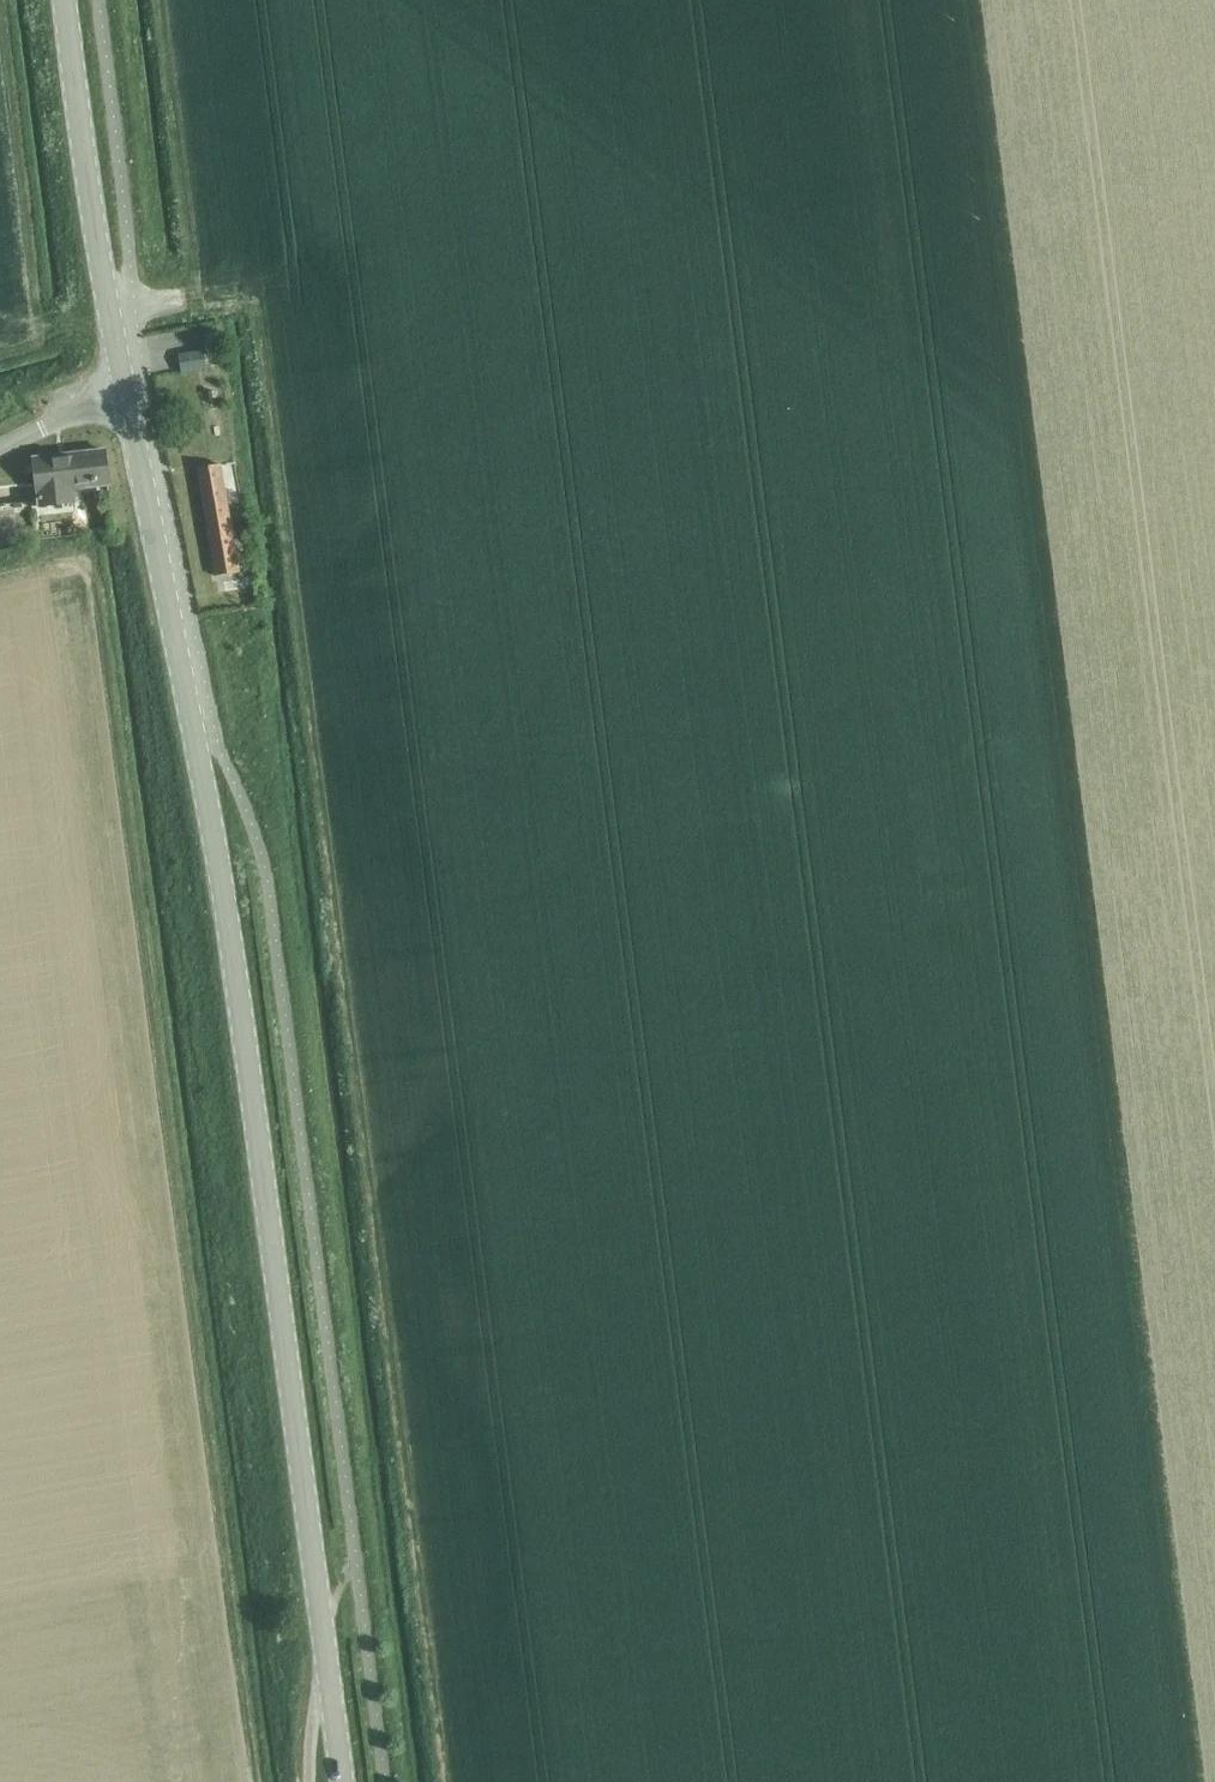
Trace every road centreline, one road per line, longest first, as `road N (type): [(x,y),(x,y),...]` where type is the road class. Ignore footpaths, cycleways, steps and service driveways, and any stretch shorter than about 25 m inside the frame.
road 1 (secondary): [(337,1781),(205,766),(128,395)]
road 2 (secondary): [(128,395),(66,0)]
road 3 (unclassified): [(0,452),(128,395)]

